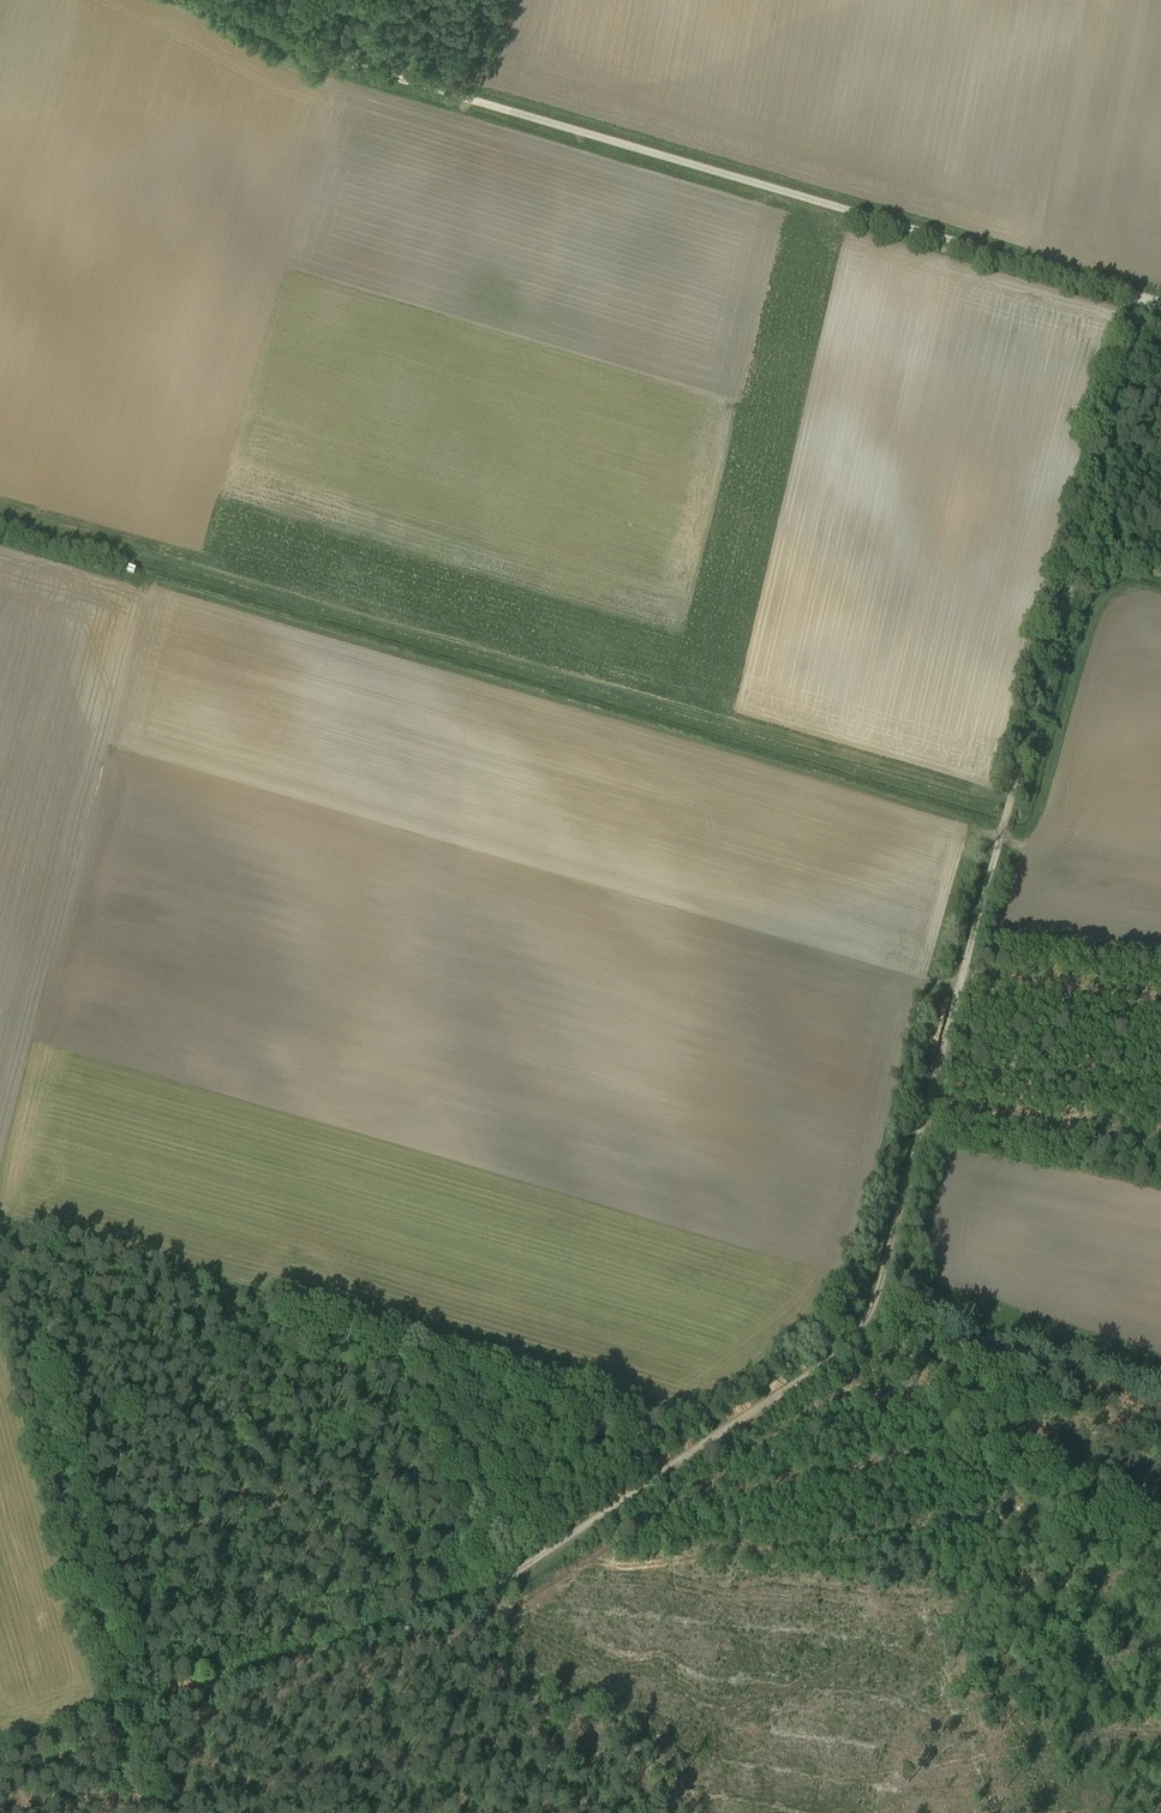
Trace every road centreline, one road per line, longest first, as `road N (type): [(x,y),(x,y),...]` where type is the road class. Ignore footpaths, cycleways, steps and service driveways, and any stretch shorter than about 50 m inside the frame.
road 1 (track): [(1160,301),(1148,299),(878,1307),(853,1342),(508,1575),(421,1614),(129,1715)]
road 2 (unclassified): [(235,0),(372,69),(1148,299)]
road 3 (track): [(129,1715),(0,1754)]

